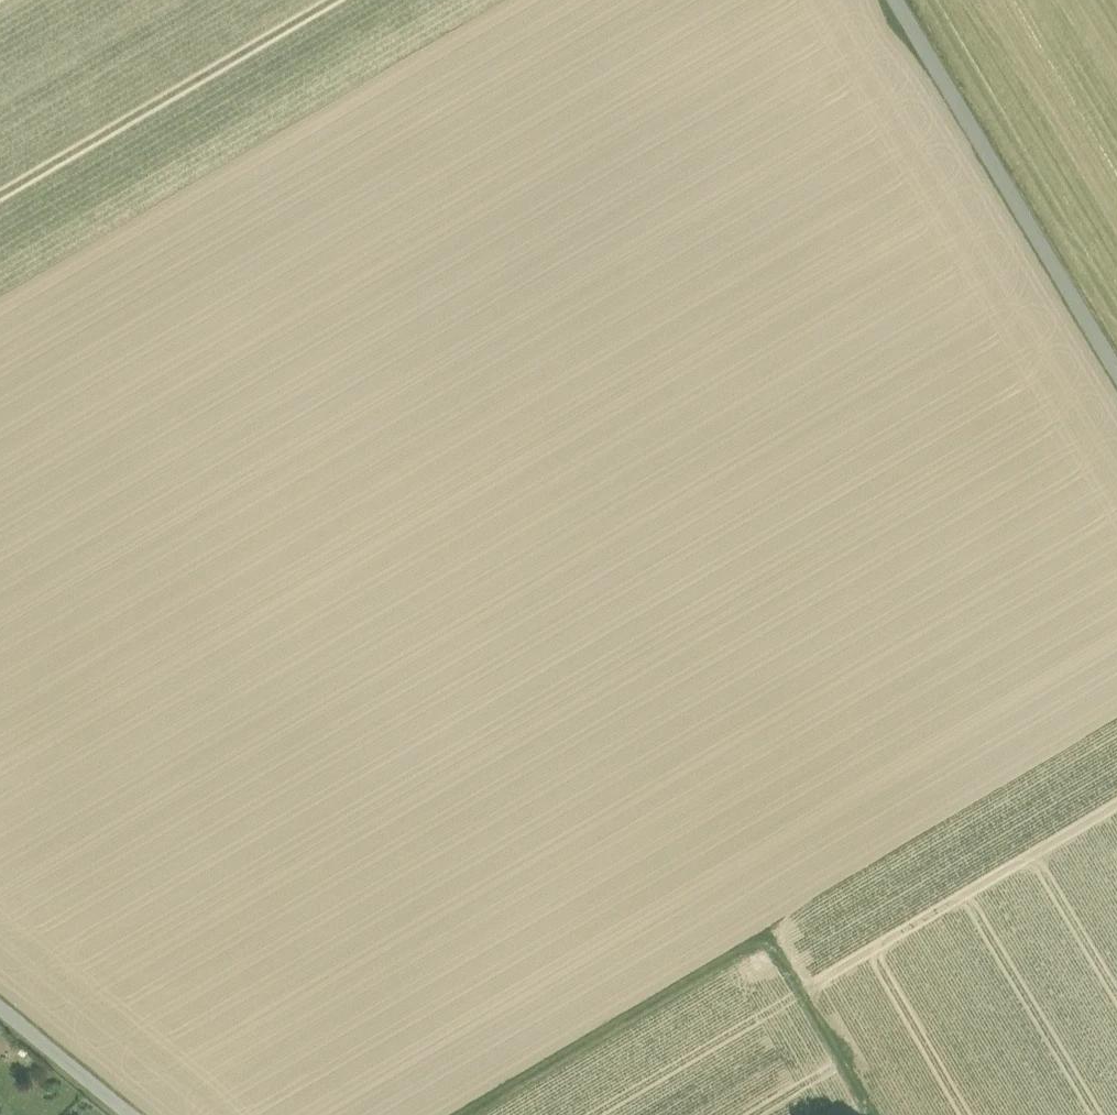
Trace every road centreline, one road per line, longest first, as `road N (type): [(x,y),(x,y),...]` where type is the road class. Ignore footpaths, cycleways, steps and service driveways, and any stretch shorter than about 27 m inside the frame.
road 1 (unclassified): [(1116,368),(897,0)]
road 2 (unclassified): [(0,1010),(128,1114)]

